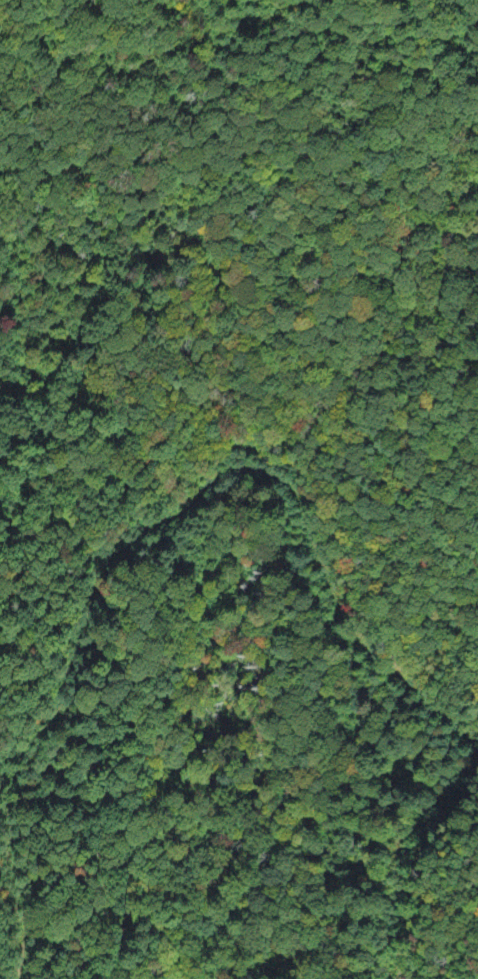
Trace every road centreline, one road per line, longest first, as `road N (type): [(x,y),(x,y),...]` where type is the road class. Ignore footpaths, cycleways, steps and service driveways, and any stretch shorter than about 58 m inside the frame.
road 1 (residential): [(0,925),(89,881),(276,748)]

